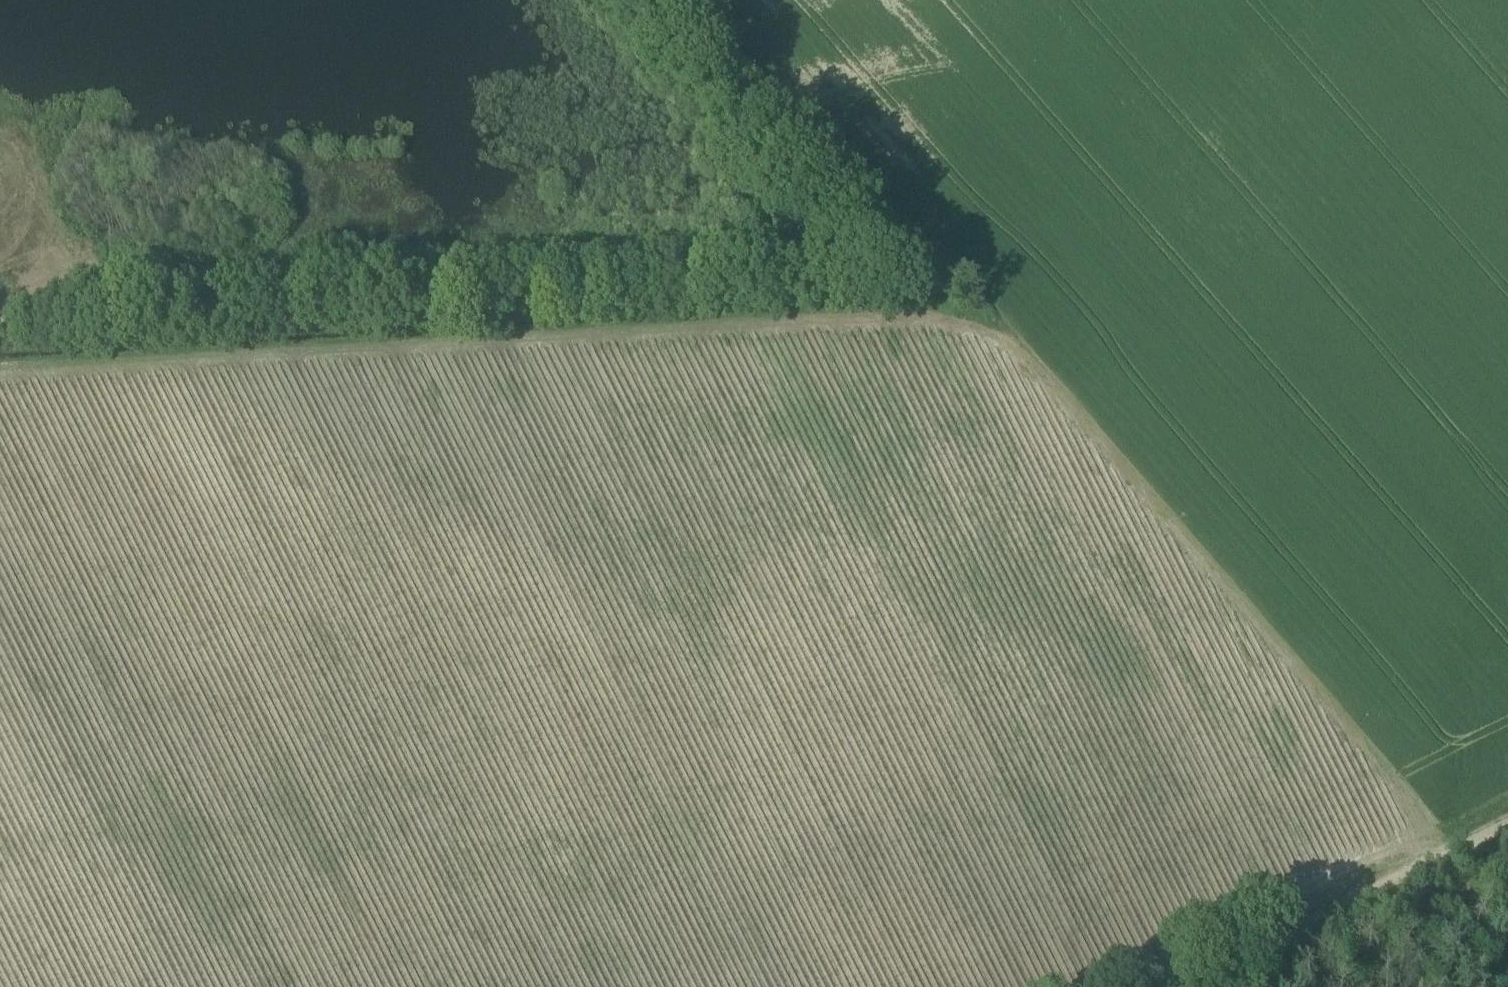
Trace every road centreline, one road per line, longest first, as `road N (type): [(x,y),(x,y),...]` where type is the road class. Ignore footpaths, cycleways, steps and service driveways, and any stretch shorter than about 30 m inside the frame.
road 1 (track): [(1144,986),(1507,805)]

